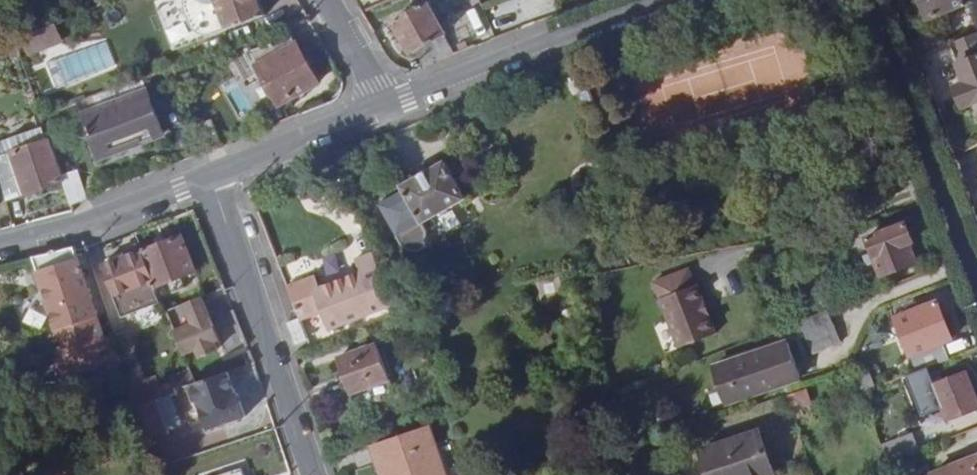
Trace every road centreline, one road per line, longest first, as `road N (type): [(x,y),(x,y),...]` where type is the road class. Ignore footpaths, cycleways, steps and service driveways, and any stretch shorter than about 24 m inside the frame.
road 1 (residential): [(313,474),(210,177)]
road 2 (unclassified): [(648,0),(382,106)]
road 3 (unclassified): [(210,177),(0,245)]
road 4 (residential): [(936,178),(866,0)]
road 5 (unclassified): [(382,106),(210,177)]
road 6 (residential): [(323,0),(382,106)]

